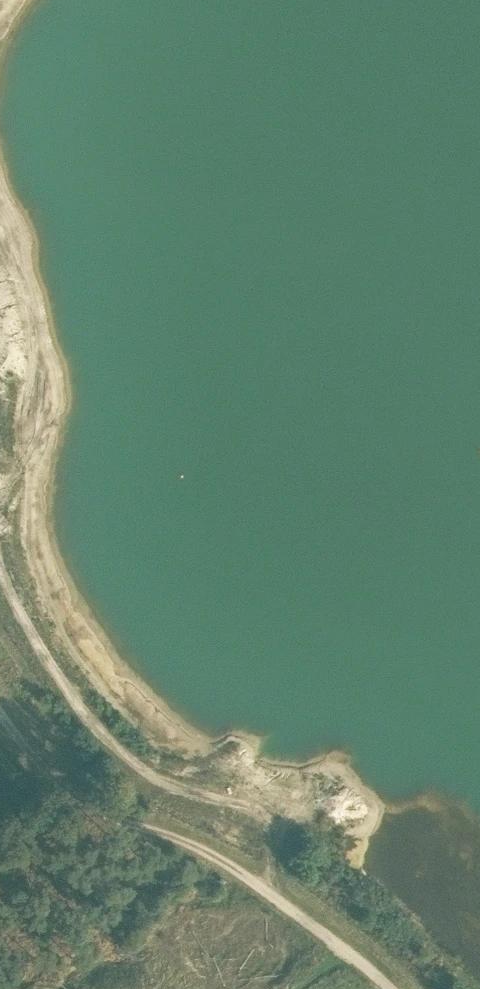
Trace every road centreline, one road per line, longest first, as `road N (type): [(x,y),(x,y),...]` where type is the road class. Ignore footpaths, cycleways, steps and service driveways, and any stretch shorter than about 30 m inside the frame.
road 1 (track): [(388,988),(346,950),(194,844),(83,802),(0,713)]

